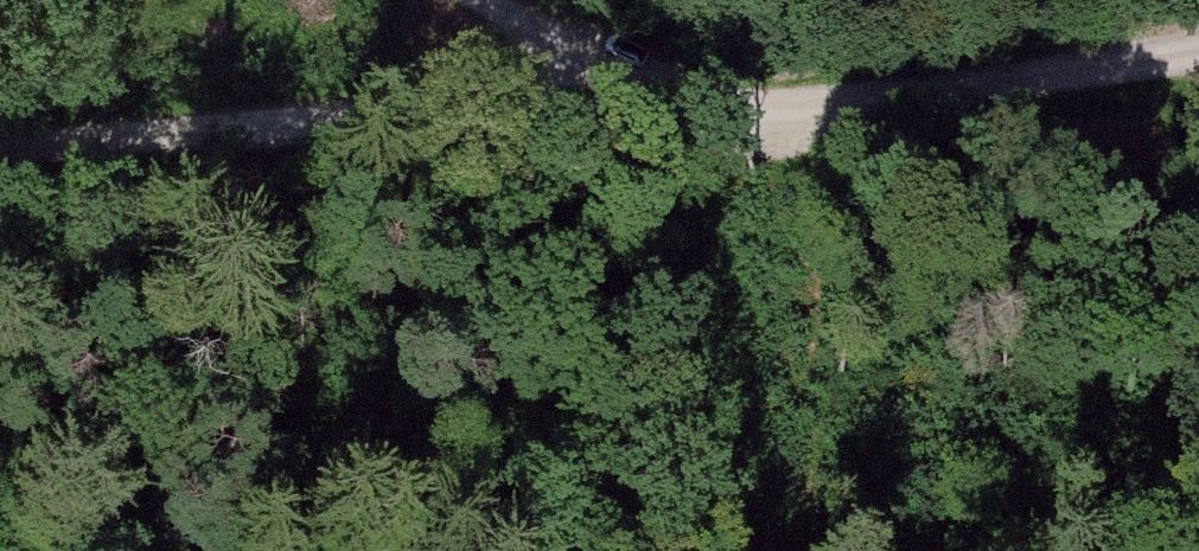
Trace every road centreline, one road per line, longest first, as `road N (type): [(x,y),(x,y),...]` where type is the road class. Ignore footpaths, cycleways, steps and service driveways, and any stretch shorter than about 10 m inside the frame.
road 1 (track): [(0,158),(763,97),(1104,59),(1198,38)]
road 2 (track): [(763,97),(472,15),(448,0)]

